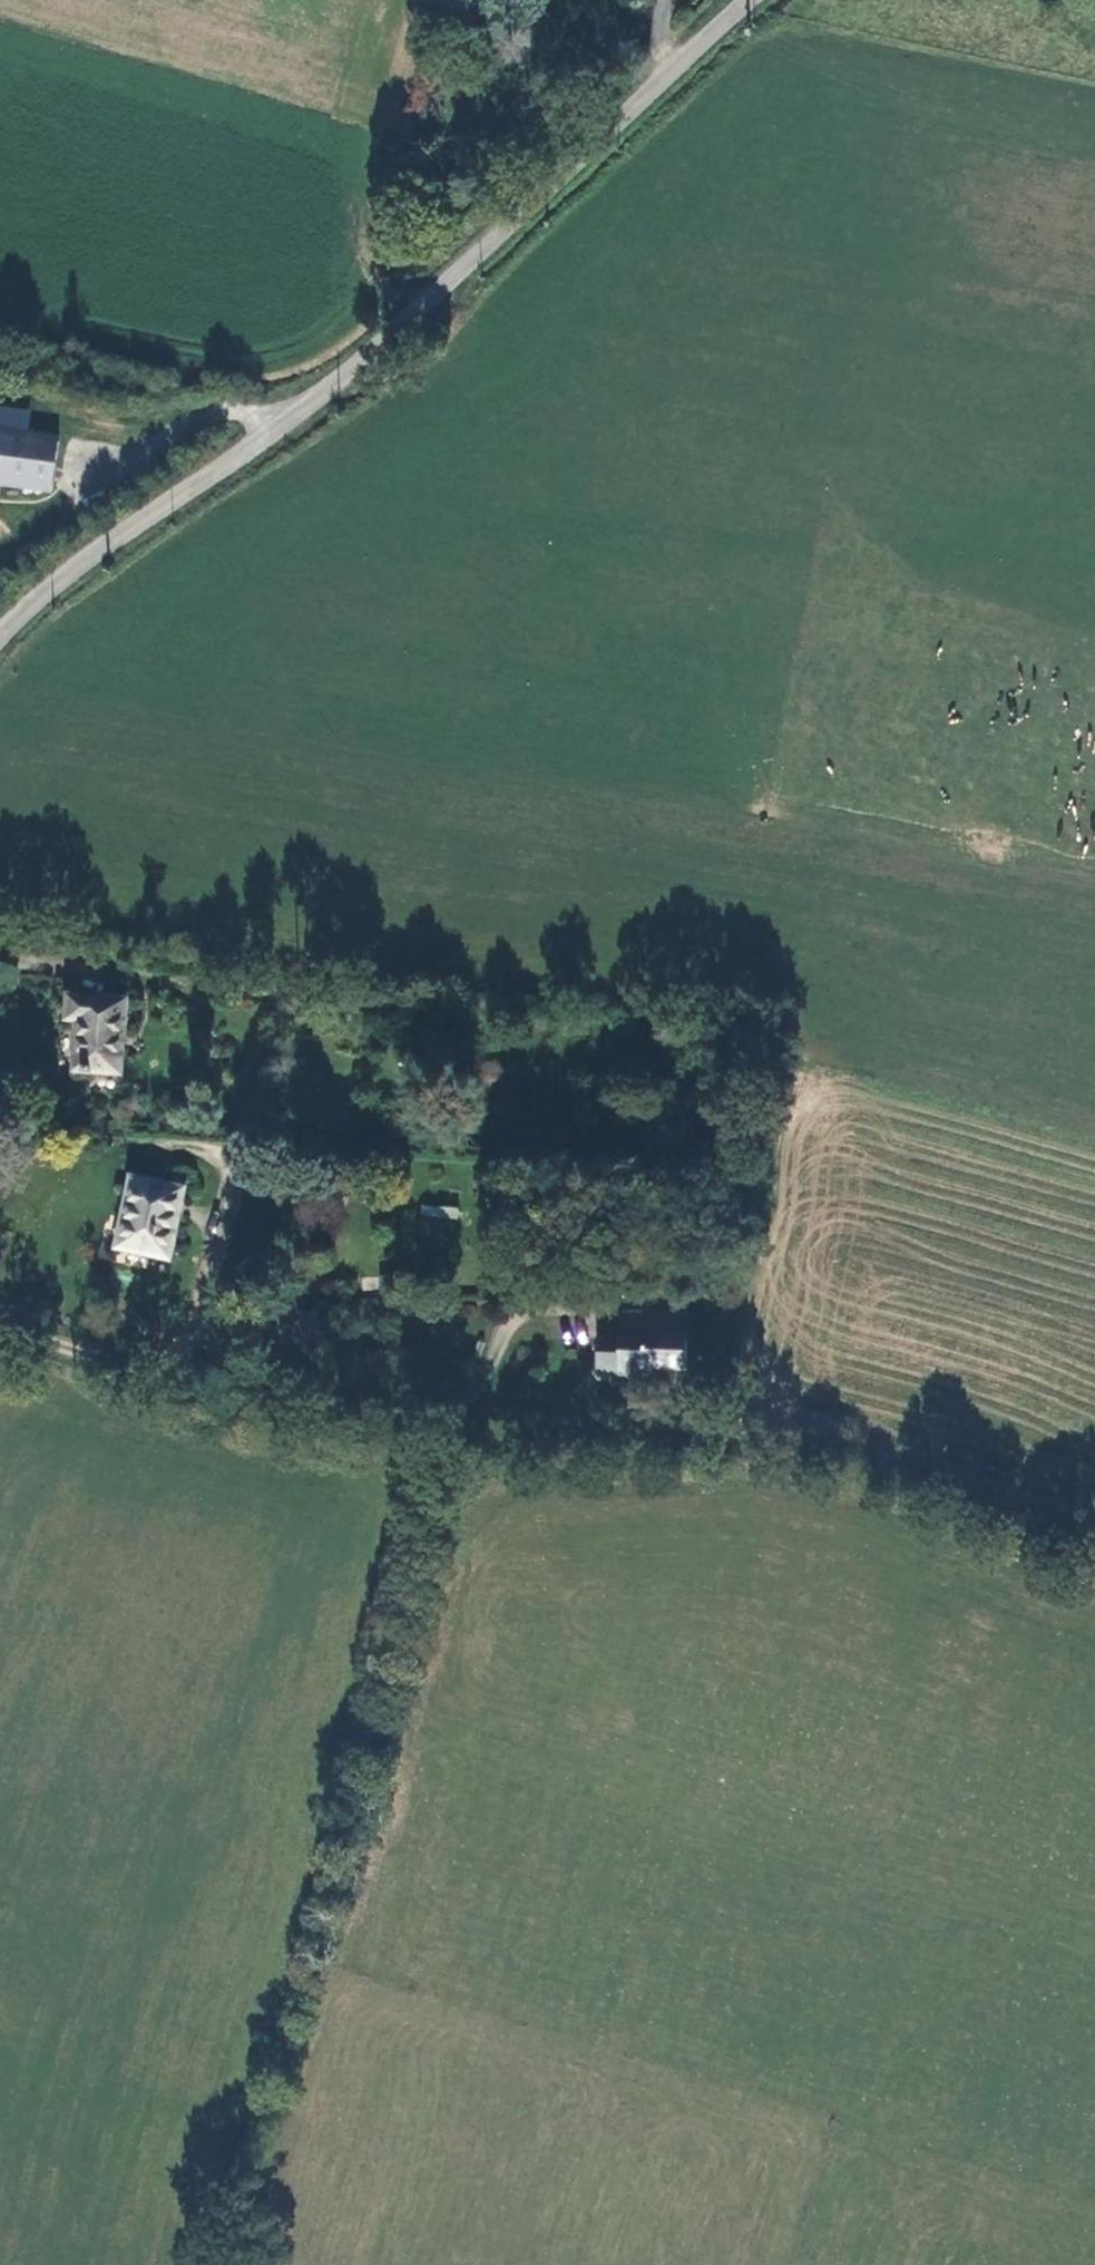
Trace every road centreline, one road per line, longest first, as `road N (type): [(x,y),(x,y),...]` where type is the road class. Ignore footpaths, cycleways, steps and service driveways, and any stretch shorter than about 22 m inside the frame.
road 1 (unclassified): [(0,634),(45,587),(326,394),(744,0)]

